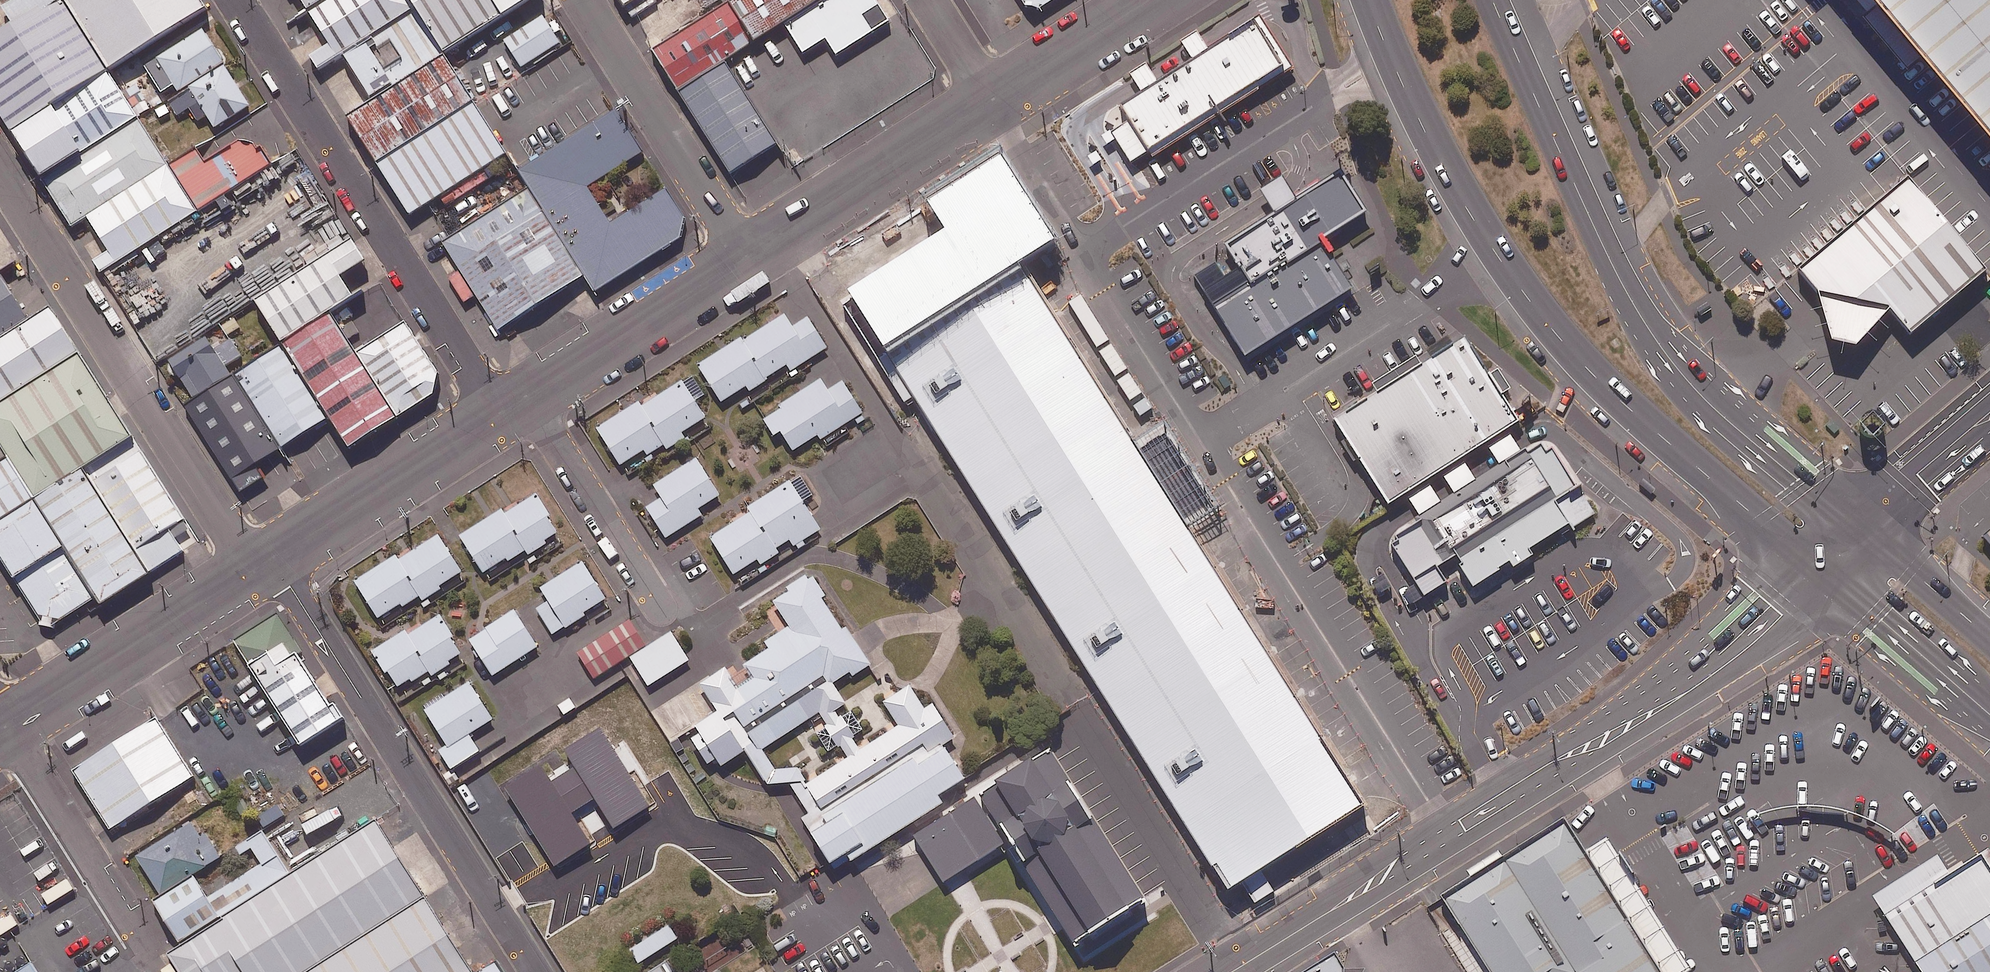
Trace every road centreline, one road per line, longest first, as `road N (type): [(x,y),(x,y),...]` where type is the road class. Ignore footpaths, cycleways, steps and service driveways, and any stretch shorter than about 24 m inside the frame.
road 1 (secondary): [(1819,572),(1612,394),(1529,300),(1447,174),(1368,0)]
road 2 (tertiary): [(1231,971),(1554,760),(1703,681),(1759,638),(1819,572)]
road 3 (secondary): [(1493,0),(1610,260),(1660,345),(1724,417),(1858,528)]
road 4 (unclassified): [(271,558),(535,971)]
road 5 (unclassified): [(237,0),(502,412)]
road 6 (unclassified): [(0,172),(255,569)]
road 7 (unclassified): [(584,0),(748,258)]
road 8 (unclassified): [(7,725),(255,569)]
road 9 (unclassified): [(748,258),(991,100)]
road 10 (unclassified): [(271,558),(502,412)]
road 11 (unclassified): [(7,725),(148,949)]
road 12 (unclassified): [(526,397),(748,258)]
road 13 (unclassified): [(526,397),(660,607)]
road 14 (secondary): [(1989,716),(1819,572)]
road 15 (unclassified): [(991,100),(1145,0)]
road 16 (unclassified): [(1858,528),(1989,415)]
road 17 (secondary): [(1858,528),(1989,638)]

